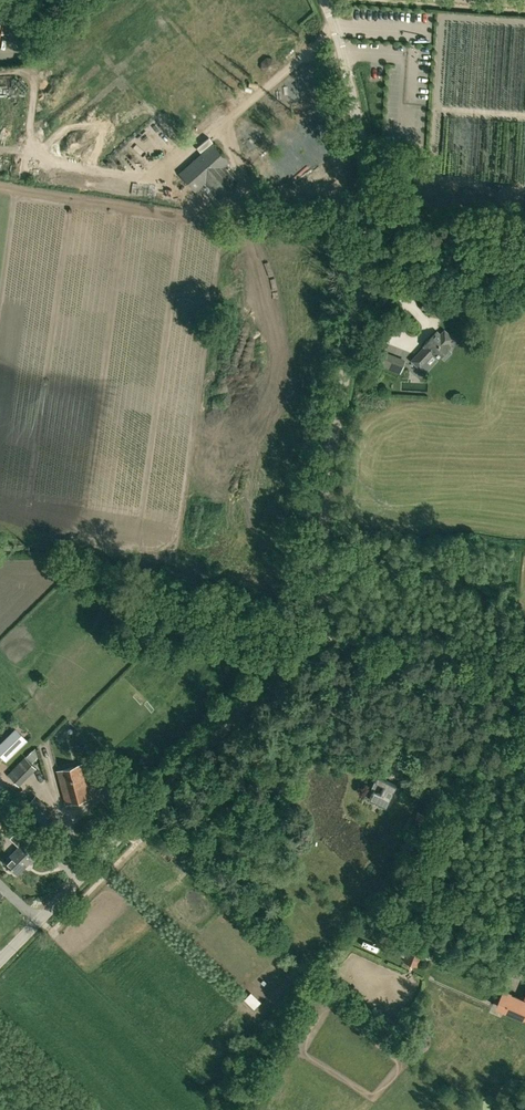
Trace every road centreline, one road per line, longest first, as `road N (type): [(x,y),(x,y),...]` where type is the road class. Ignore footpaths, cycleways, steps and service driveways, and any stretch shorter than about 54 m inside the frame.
road 1 (unclassified): [(0,961),(296,656),(320,621),(330,459),(369,216),(356,116),(325,0)]
road 2 (track): [(524,895),(507,939),(512,984),(373,932),(378,909)]
road 3 (track): [(524,742),(316,632)]

